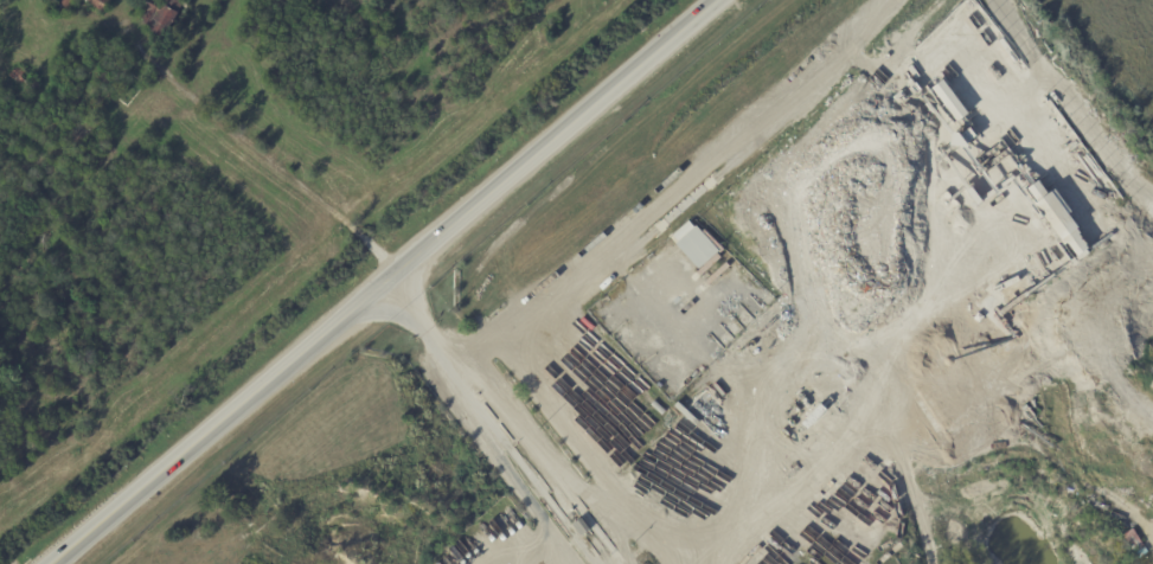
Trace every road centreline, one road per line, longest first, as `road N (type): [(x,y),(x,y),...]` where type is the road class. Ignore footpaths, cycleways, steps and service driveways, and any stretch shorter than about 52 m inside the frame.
road 1 (secondary): [(699,0),(42,563)]

